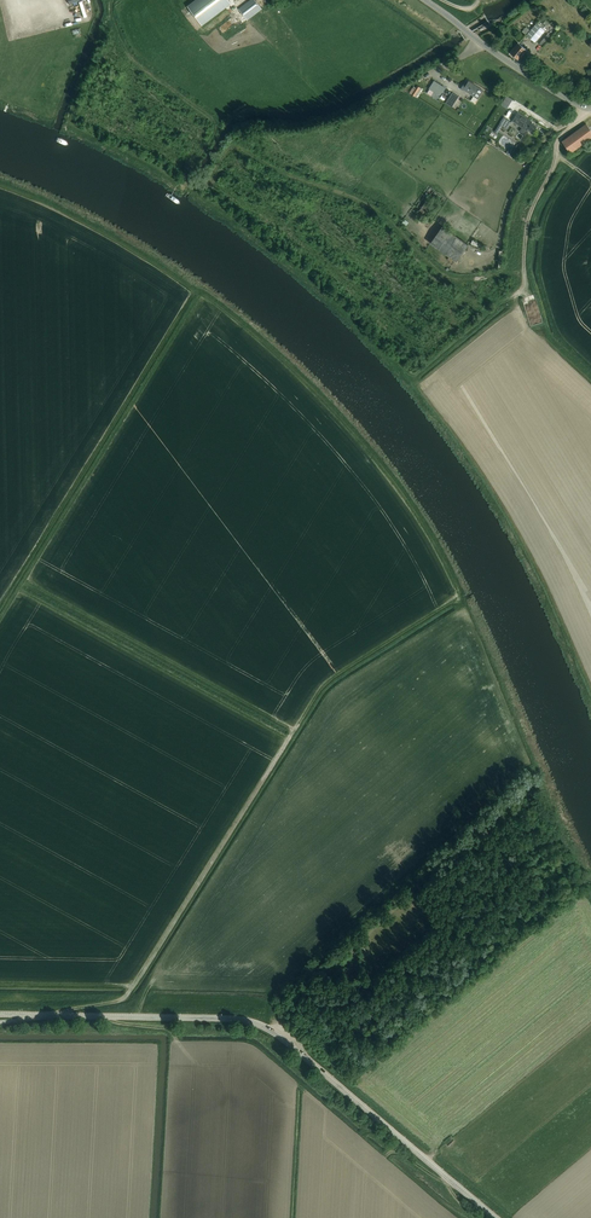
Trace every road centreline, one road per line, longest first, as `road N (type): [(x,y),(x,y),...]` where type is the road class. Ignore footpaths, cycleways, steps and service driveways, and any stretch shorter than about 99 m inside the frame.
road 1 (tertiary): [(75,1013),(252,1021),(382,1121)]
road 2 (tertiary): [(588,106),(514,66),(426,0)]
road 3 (unclassified): [(499,248),(512,195),(537,152),(588,106)]
road 4 (tertiary): [(496,1217),(382,1121)]

